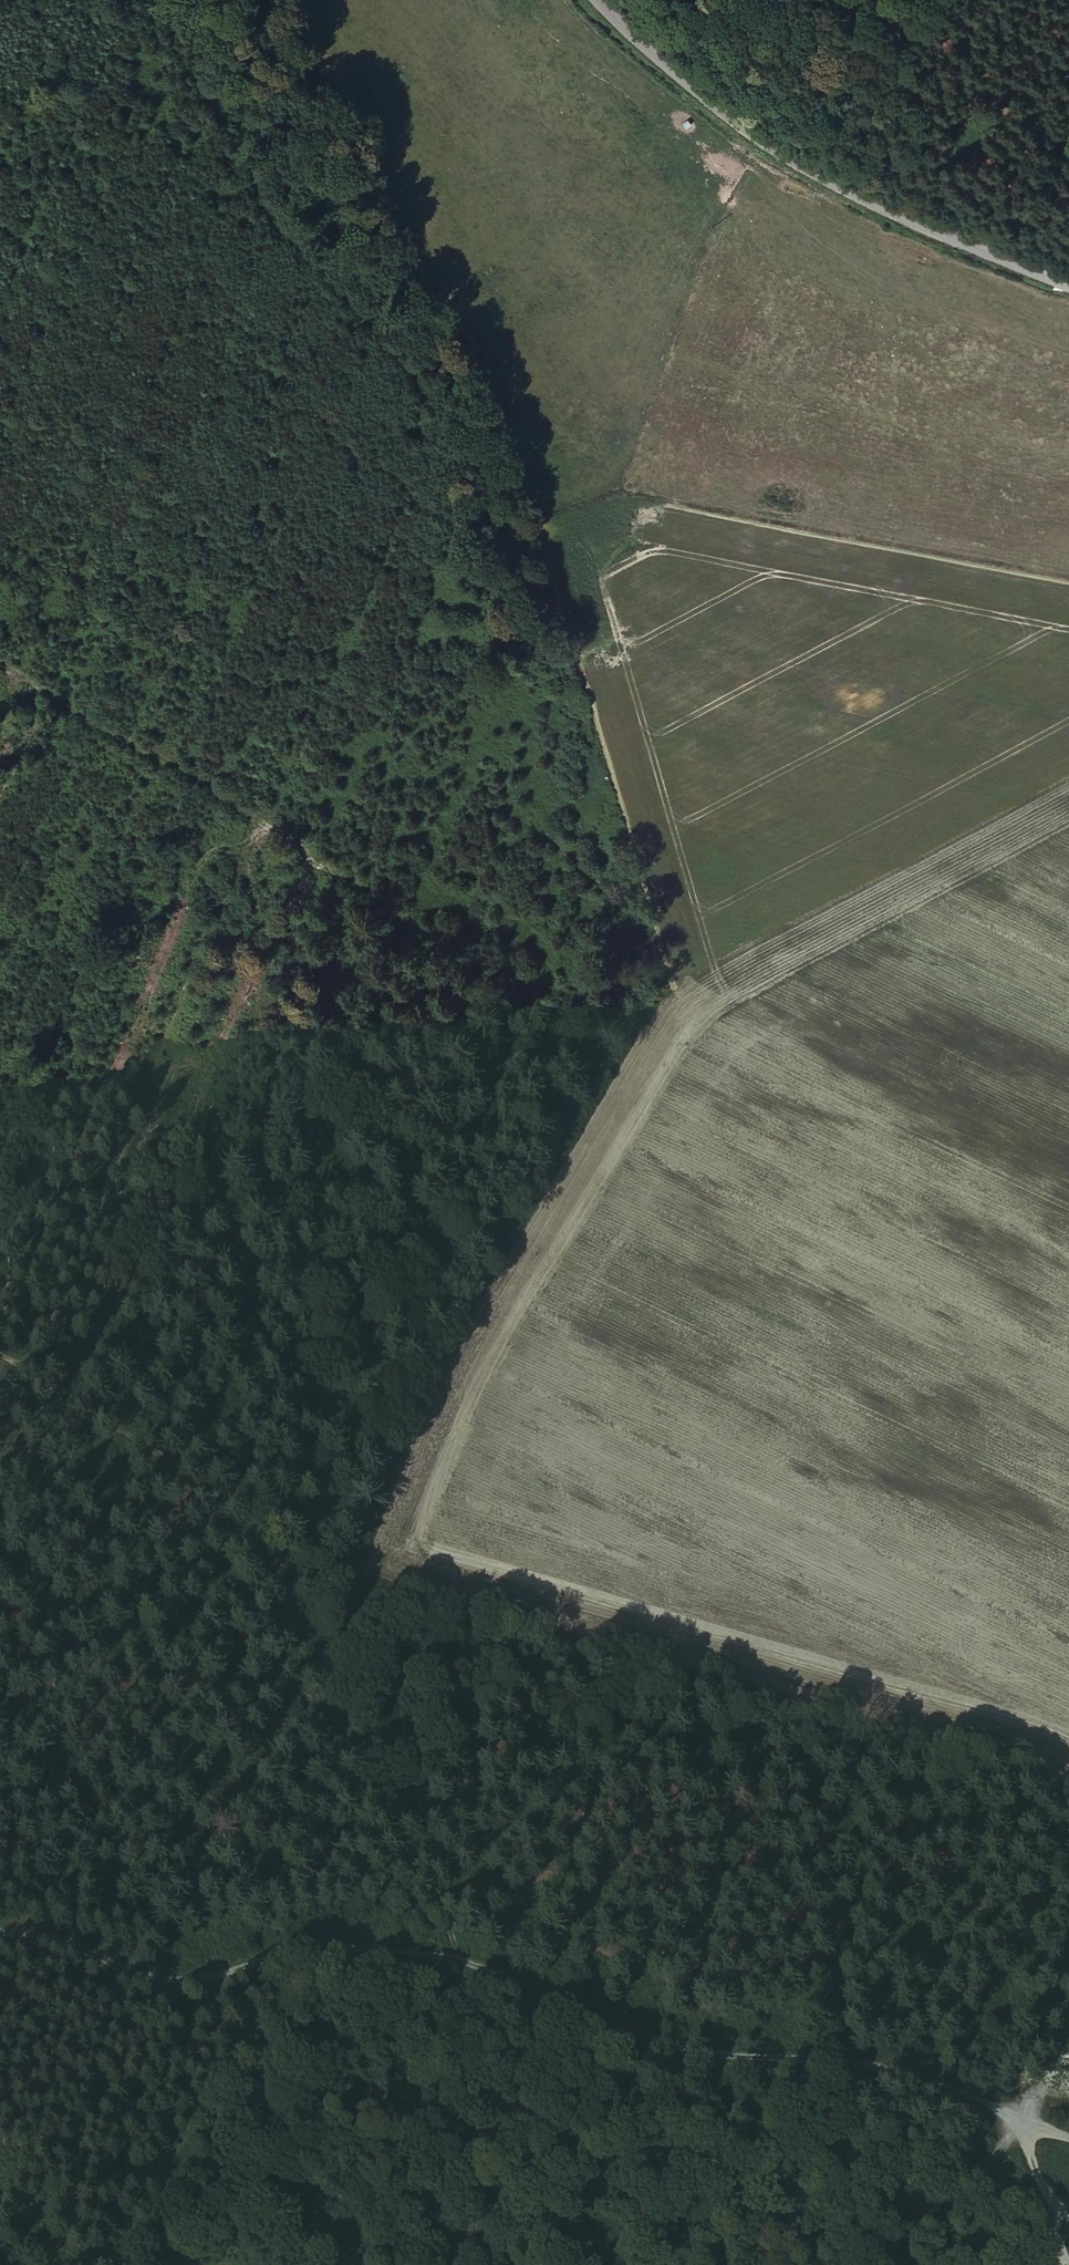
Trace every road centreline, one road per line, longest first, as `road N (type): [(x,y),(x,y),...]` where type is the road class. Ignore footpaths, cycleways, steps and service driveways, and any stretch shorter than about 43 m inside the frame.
road 1 (track): [(1068,2134),(905,2070),(838,2056),(683,2053),(446,1954),(368,1945),(305,1949),(157,1978),(40,1930),(0,1930)]
road 2 (unclassified): [(1068,287),(780,155),(716,110),(597,0)]

